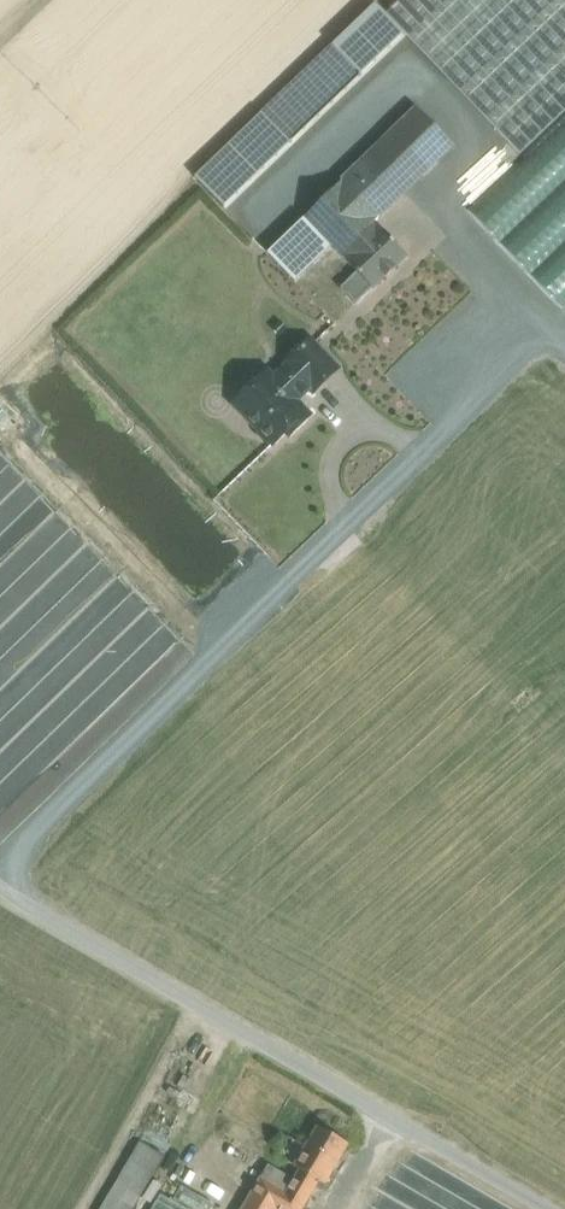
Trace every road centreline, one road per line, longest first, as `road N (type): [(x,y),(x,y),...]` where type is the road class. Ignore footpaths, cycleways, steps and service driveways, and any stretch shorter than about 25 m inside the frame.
road 1 (unclassified): [(0,889),(552,1208)]

